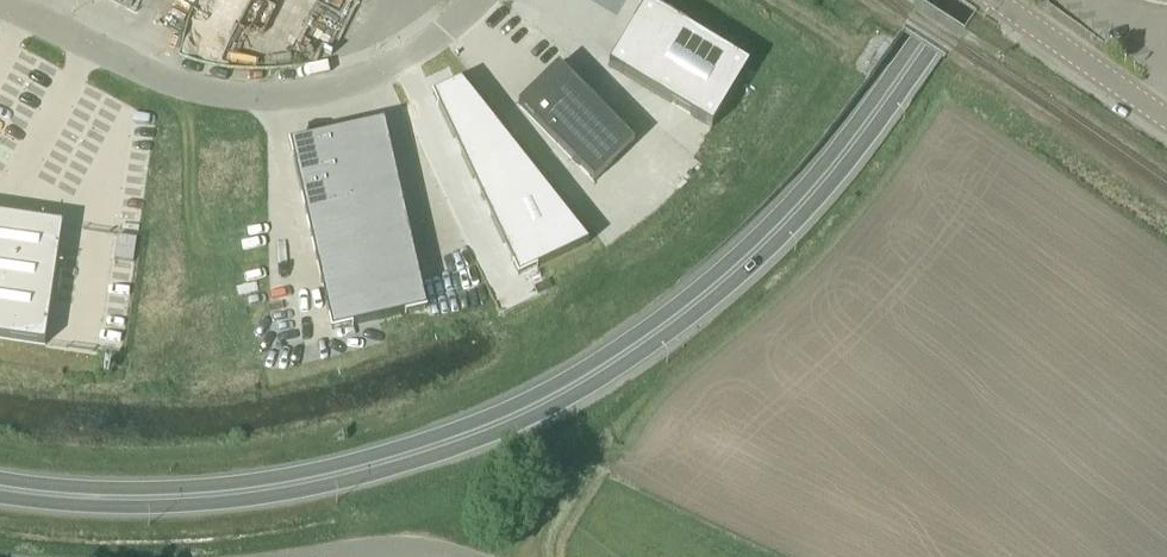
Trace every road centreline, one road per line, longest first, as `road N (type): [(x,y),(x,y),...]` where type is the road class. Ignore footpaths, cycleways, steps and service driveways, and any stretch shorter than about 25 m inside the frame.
road 1 (primary): [(0,490),(111,502),(285,489),(436,451),(573,389),(737,271),(830,172),(954,0)]
road 2 (unclassified): [(482,0),(402,60),(325,91),(265,95),(183,87),(0,1)]
road 3 (unclassified): [(1166,121),(995,0)]
road 4 (unclassified): [(455,556),(435,549),(333,546),(263,556)]

